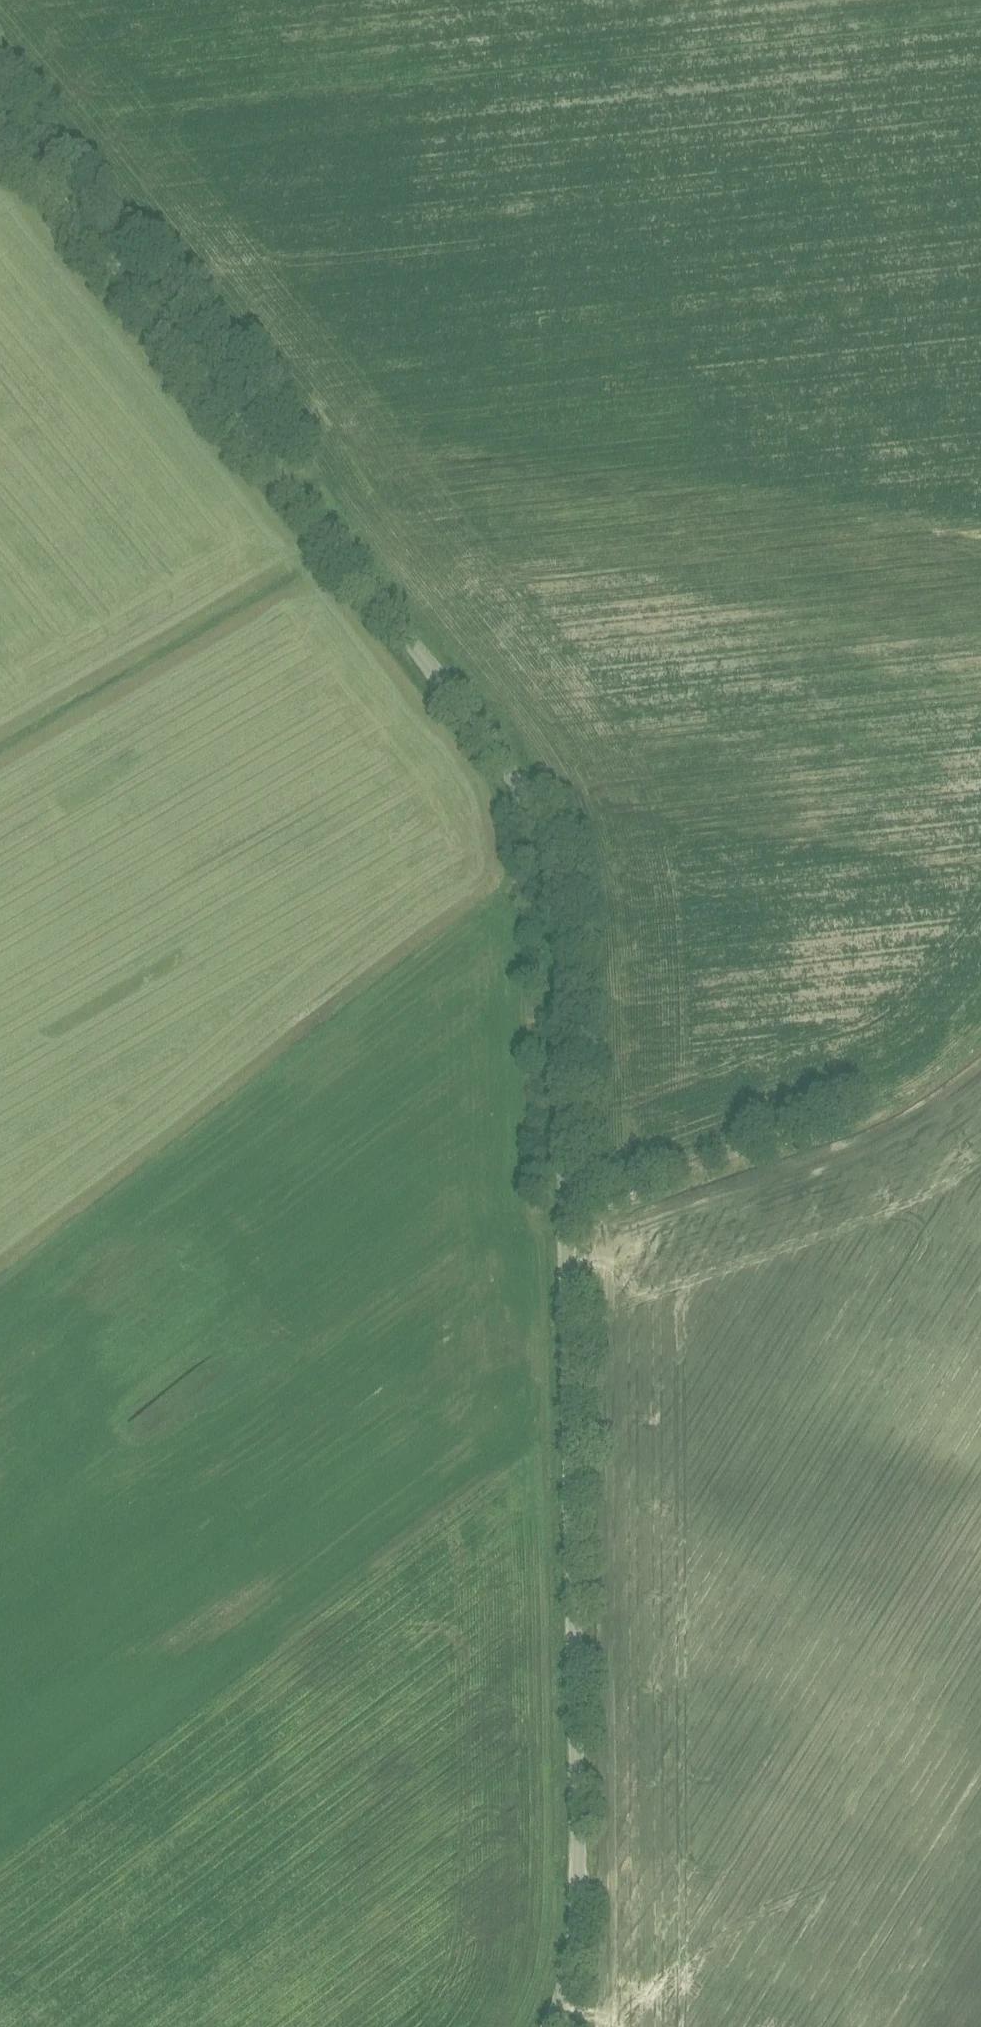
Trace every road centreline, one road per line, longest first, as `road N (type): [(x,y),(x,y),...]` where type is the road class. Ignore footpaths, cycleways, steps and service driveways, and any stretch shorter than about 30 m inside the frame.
road 1 (unclassified): [(563,2026),(583,1959),(585,1906),(571,824),(0,118)]

